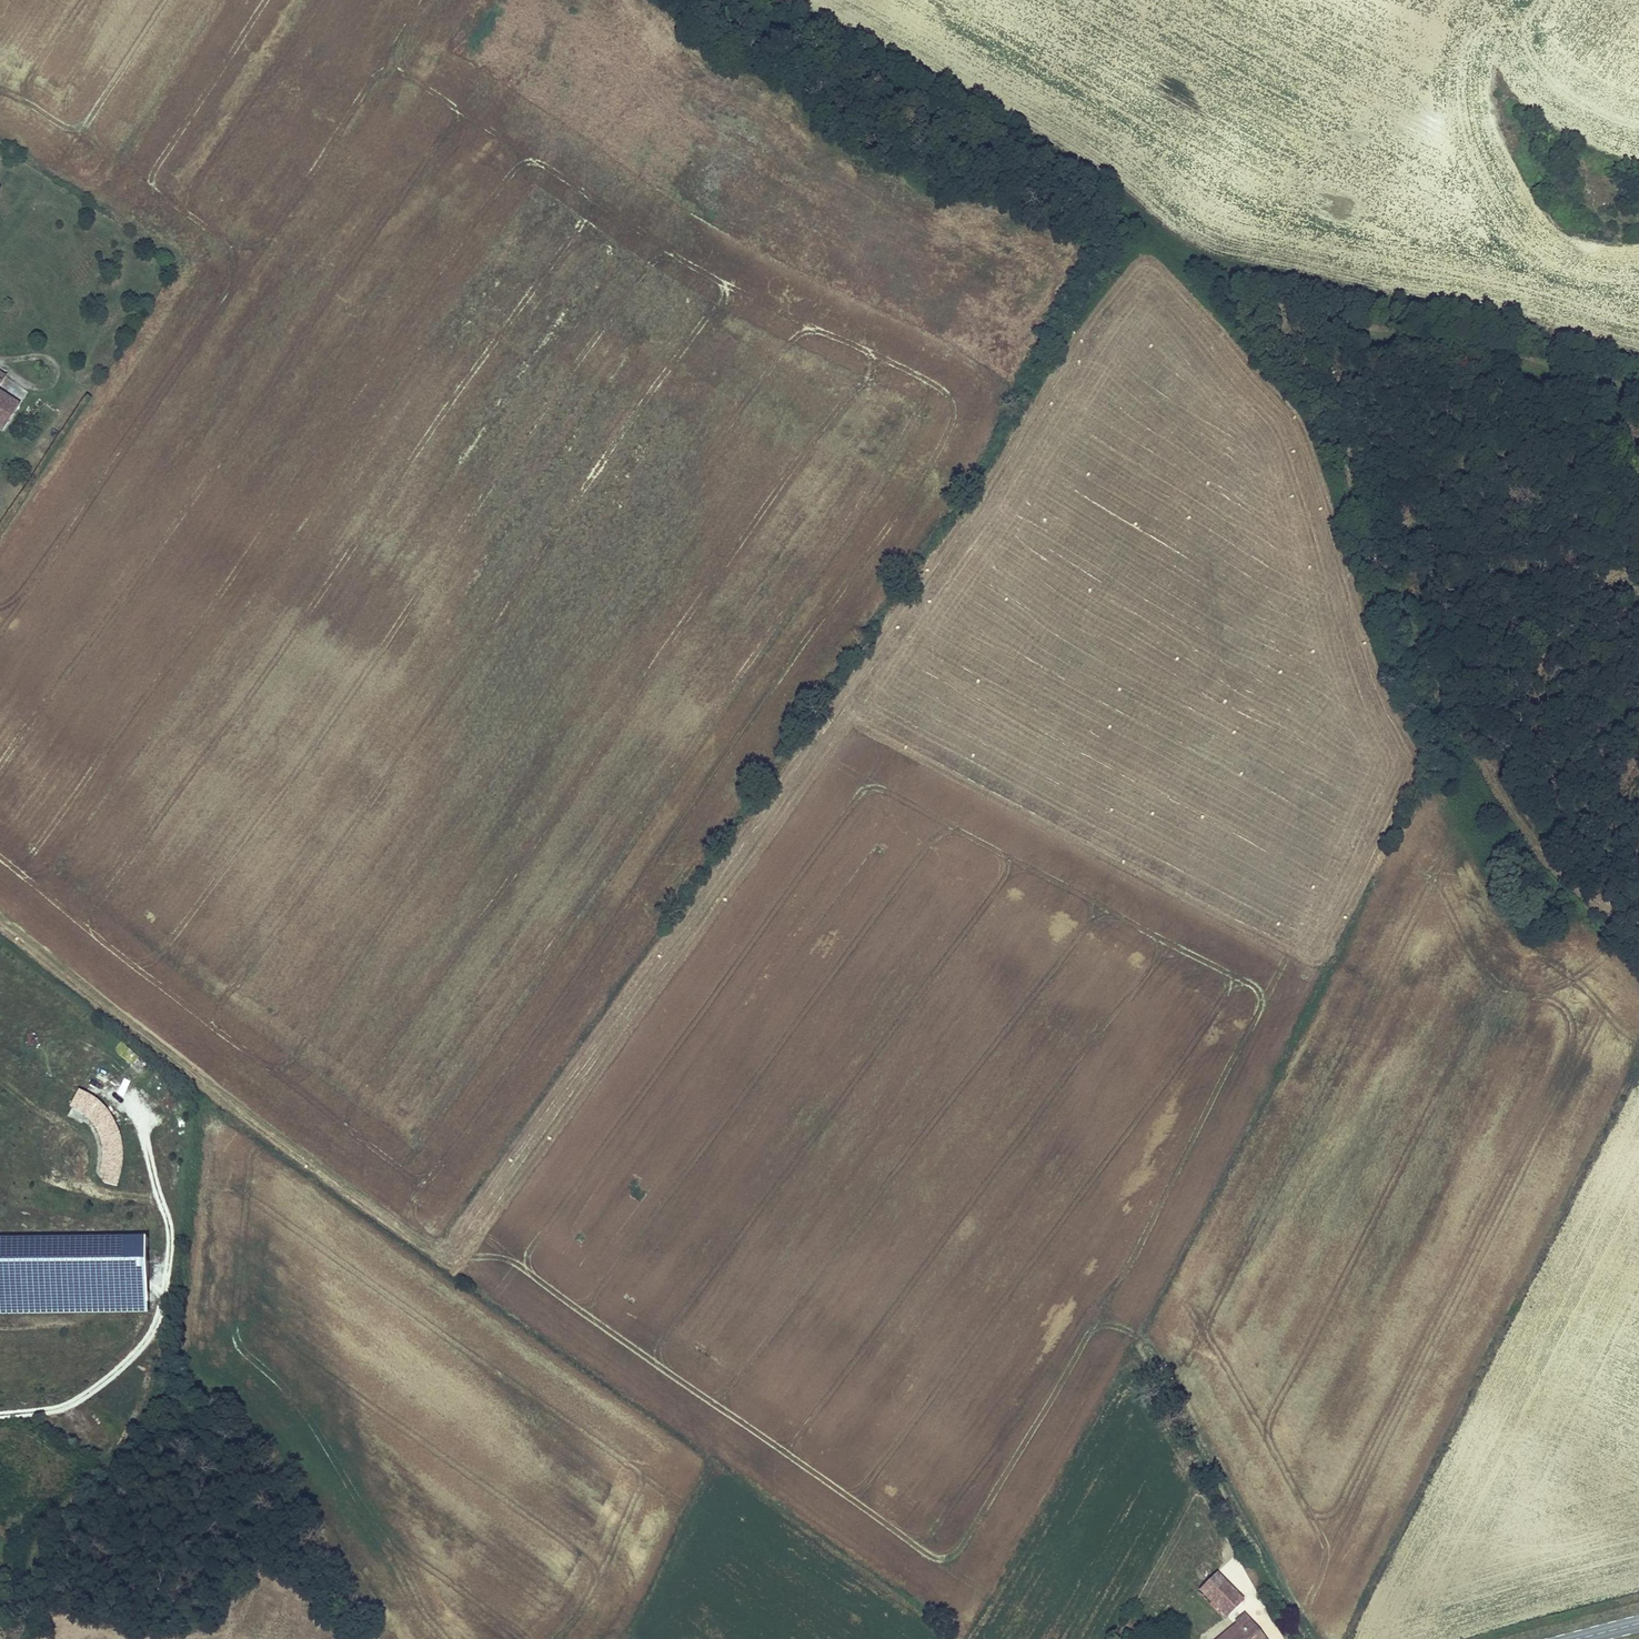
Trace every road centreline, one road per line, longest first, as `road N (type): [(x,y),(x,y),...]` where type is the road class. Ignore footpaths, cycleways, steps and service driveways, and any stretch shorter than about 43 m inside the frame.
road 1 (track): [(0,923),(452,1275)]

